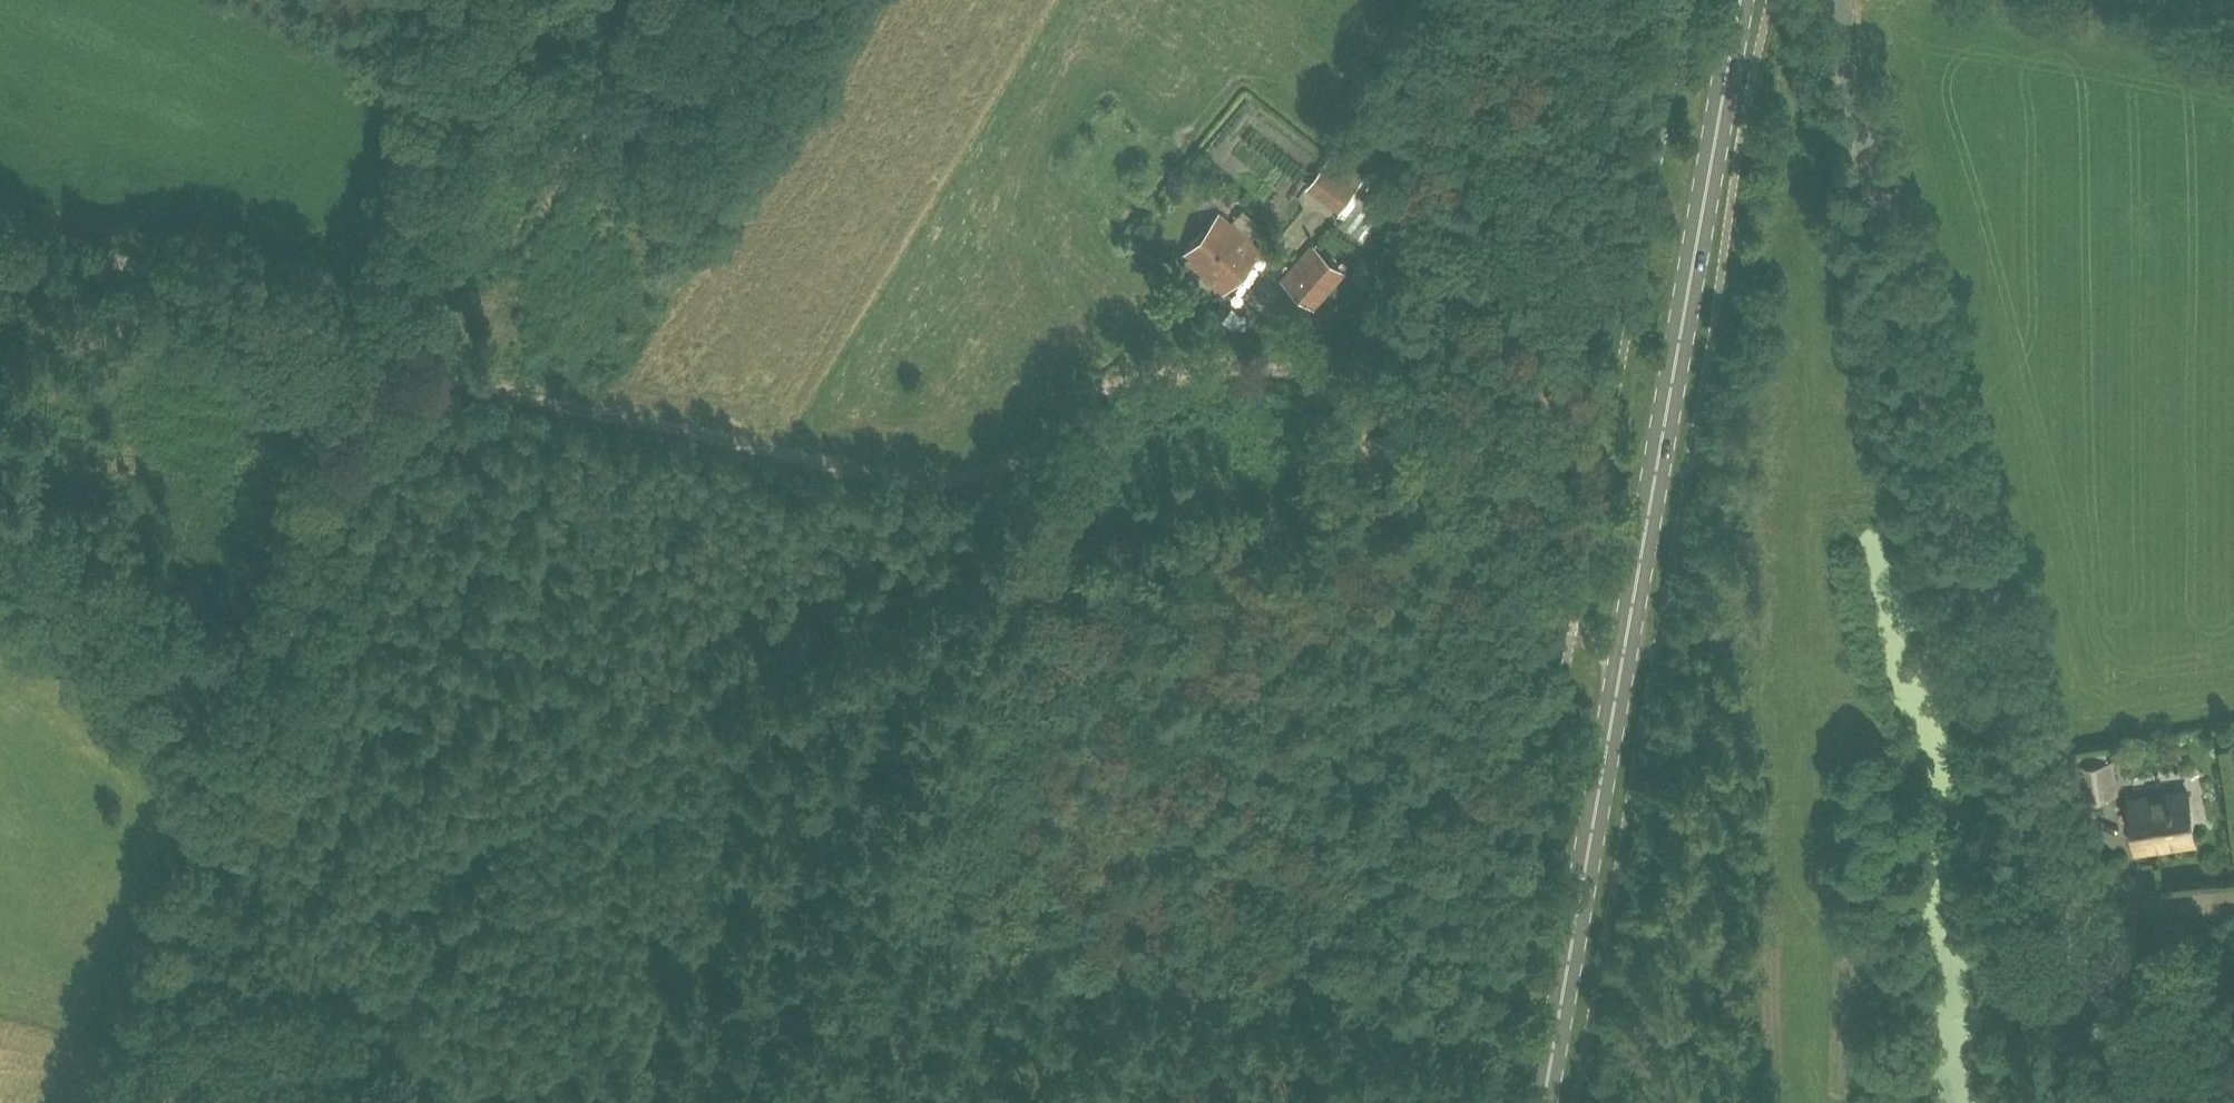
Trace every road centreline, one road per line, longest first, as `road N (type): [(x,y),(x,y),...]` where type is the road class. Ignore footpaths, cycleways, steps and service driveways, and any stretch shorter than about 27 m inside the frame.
road 1 (track): [(358,336),(782,457),(937,471),(1028,427),(1179,306),(1240,299),(1277,306),(1407,420),(1547,619)]
road 2 (secondary): [(1547,1102),(1735,0)]
road 3 (unclassified): [(2081,925),(1851,96),(1839,0)]
road 4 (track): [(358,336),(126,1102)]
road 5 (track): [(1328,351),(1198,1102)]
road 6 (track): [(0,229),(358,336)]
road 7 (track): [(467,0),(358,336)]
road 8 (track): [(1295,529),(1062,558)]
road 9 (unclassified): [(2129,1102),(2081,925)]
road 10 (residential): [(2081,925),(2233,903)]

